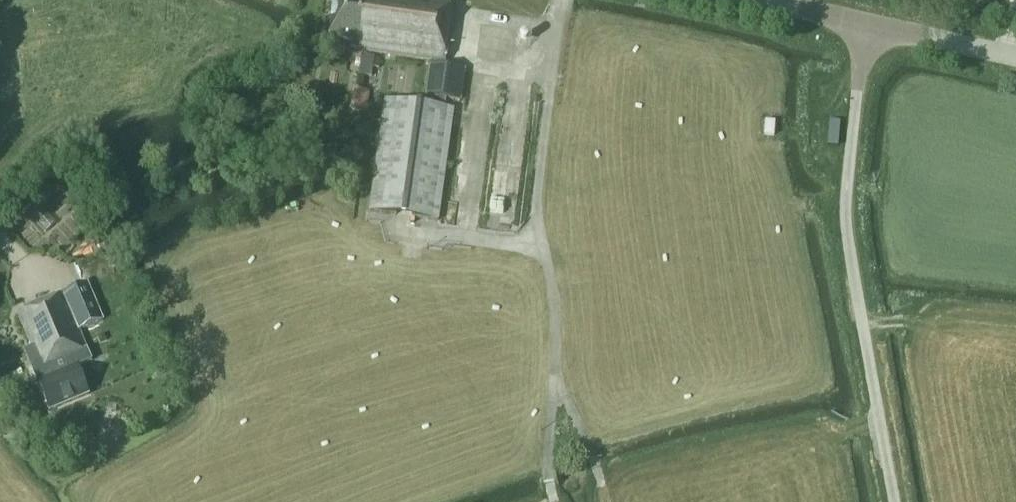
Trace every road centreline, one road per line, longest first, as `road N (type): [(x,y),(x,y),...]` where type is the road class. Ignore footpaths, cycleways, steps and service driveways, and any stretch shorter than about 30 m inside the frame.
road 1 (unclassified): [(868,23),(847,227),(895,501)]
road 2 (track): [(537,227),(556,318),(548,457),(555,501)]
road 3 (tertiary): [(868,23),(1015,55)]
road 4 (track): [(555,378),(592,449),(606,501)]

